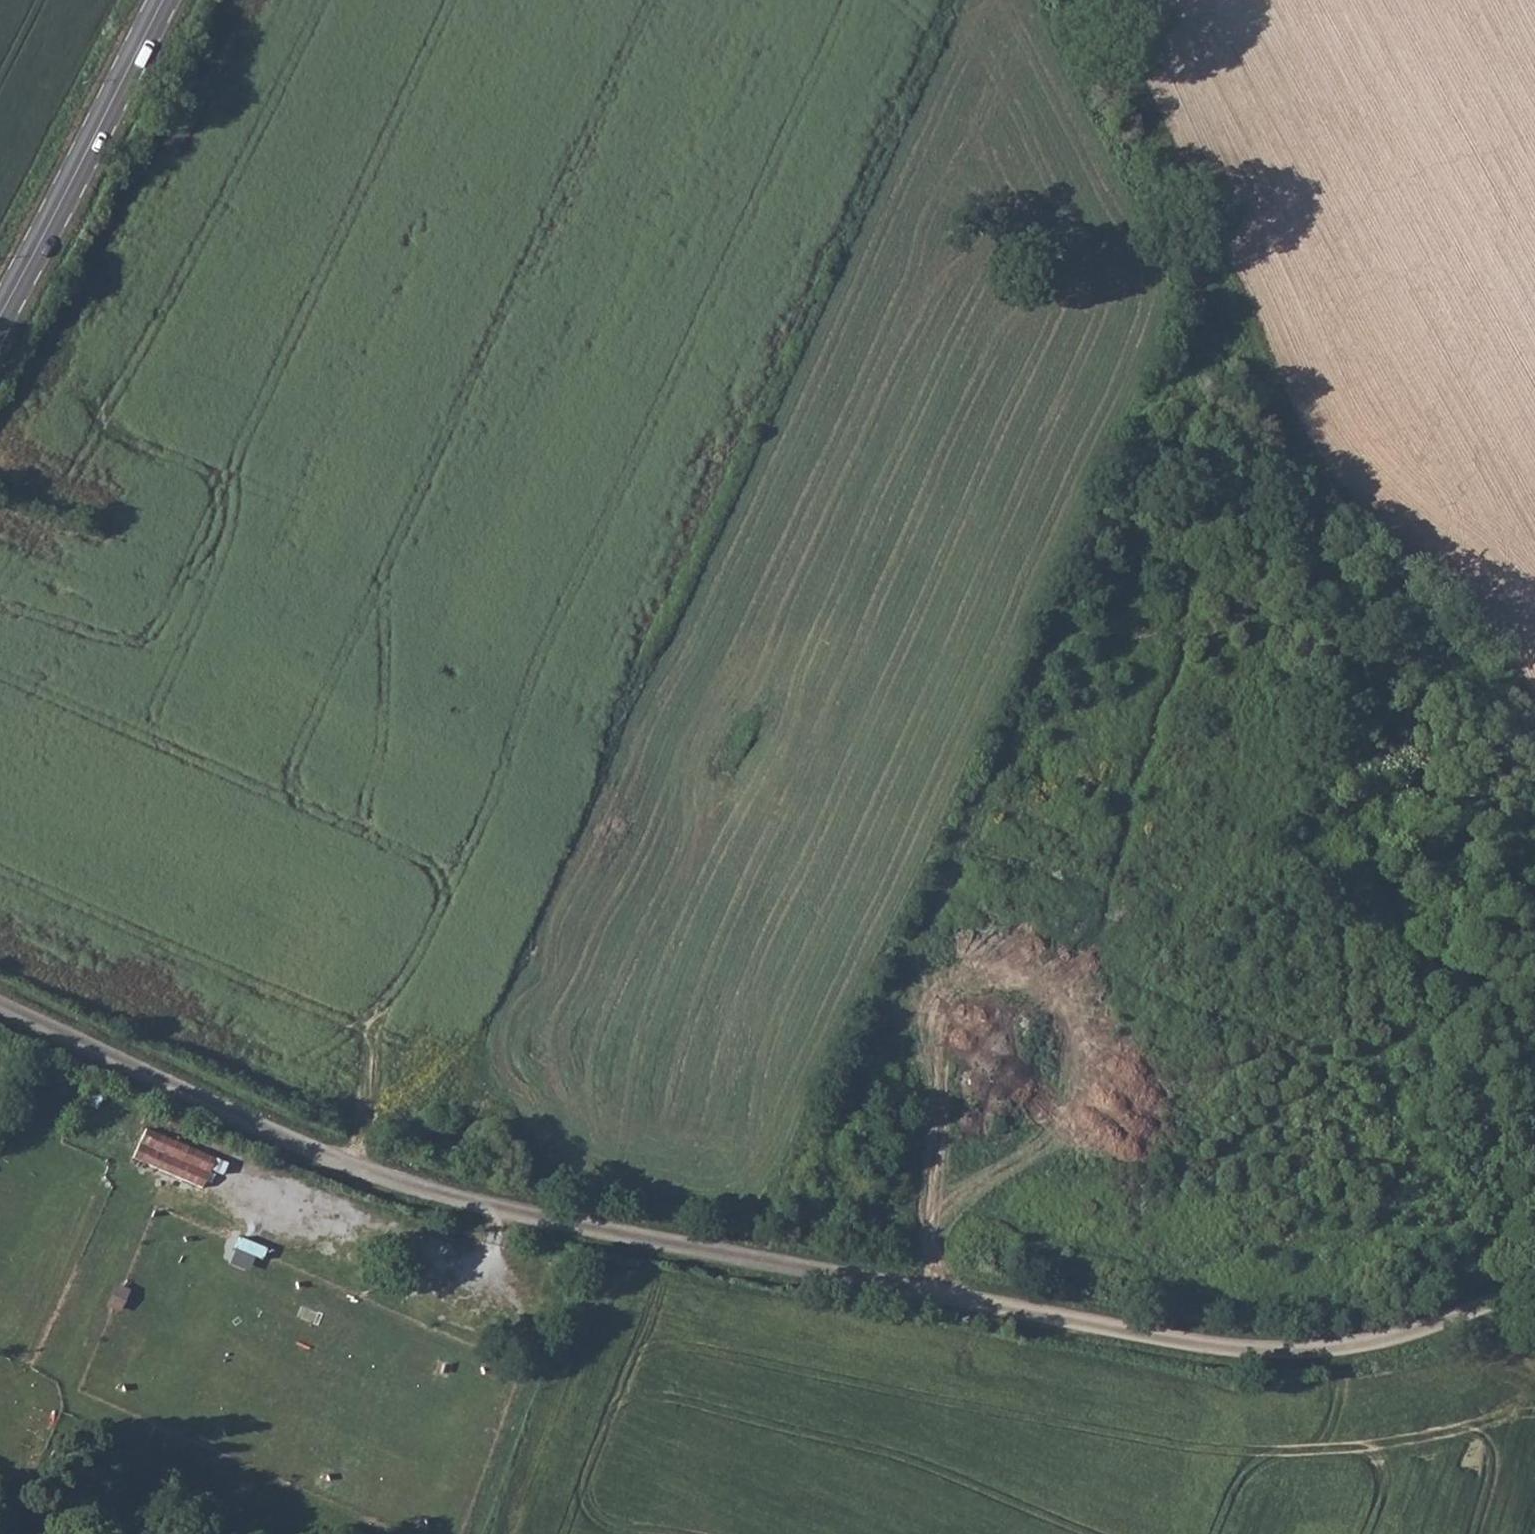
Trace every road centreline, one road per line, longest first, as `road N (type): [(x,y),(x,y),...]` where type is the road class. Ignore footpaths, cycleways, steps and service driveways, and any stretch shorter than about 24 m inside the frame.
road 1 (unclassified): [(0,1006),(272,1133),(487,1206),(1161,1336),(1284,1352),(1341,1345),(1419,1329),(1534,1287)]
road 2 (primary): [(163,0),(0,317)]

